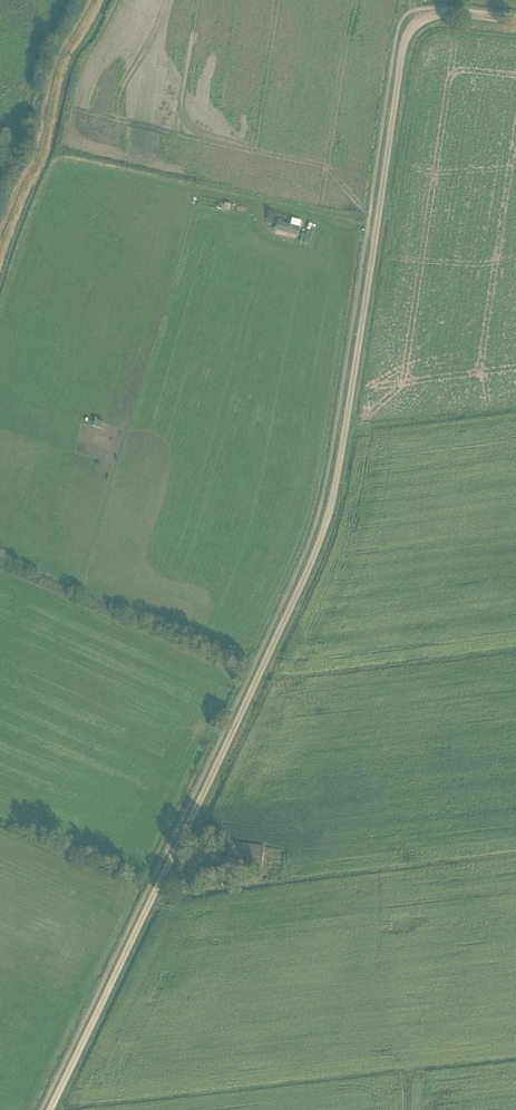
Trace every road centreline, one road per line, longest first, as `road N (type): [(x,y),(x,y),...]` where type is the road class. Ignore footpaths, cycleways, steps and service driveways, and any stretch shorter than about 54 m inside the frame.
road 1 (track): [(51,1109),(319,543),(348,413),(408,36),(434,18),(515,24)]
road 2 (track): [(376,232),(197,192)]

